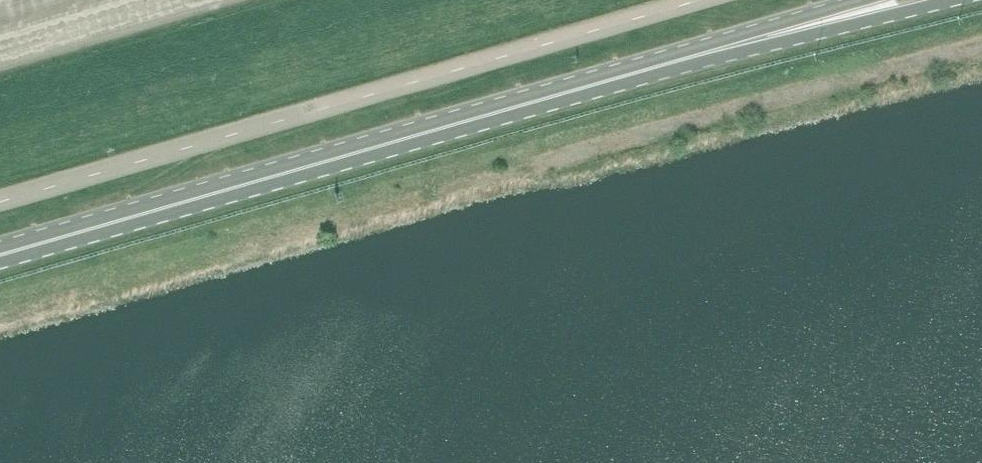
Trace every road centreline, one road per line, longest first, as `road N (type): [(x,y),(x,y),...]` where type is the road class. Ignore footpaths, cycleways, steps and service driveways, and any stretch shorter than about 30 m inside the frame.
road 1 (primary): [(0,254),(712,50)]
road 2 (unclassified): [(0,200),(696,0)]
road 3 (primary): [(712,50),(936,0)]
road 4 (primary): [(872,0),(712,50)]

